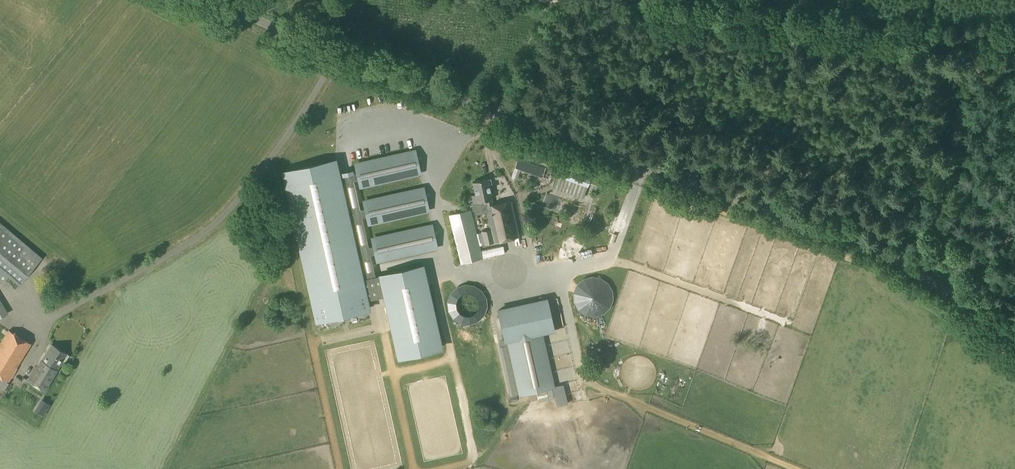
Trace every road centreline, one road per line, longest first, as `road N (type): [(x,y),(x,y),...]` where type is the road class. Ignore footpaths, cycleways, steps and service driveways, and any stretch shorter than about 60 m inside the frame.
road 1 (unclassified): [(1014,337),(867,245),(335,56),(219,0)]
road 2 (track): [(1014,42),(571,0)]

